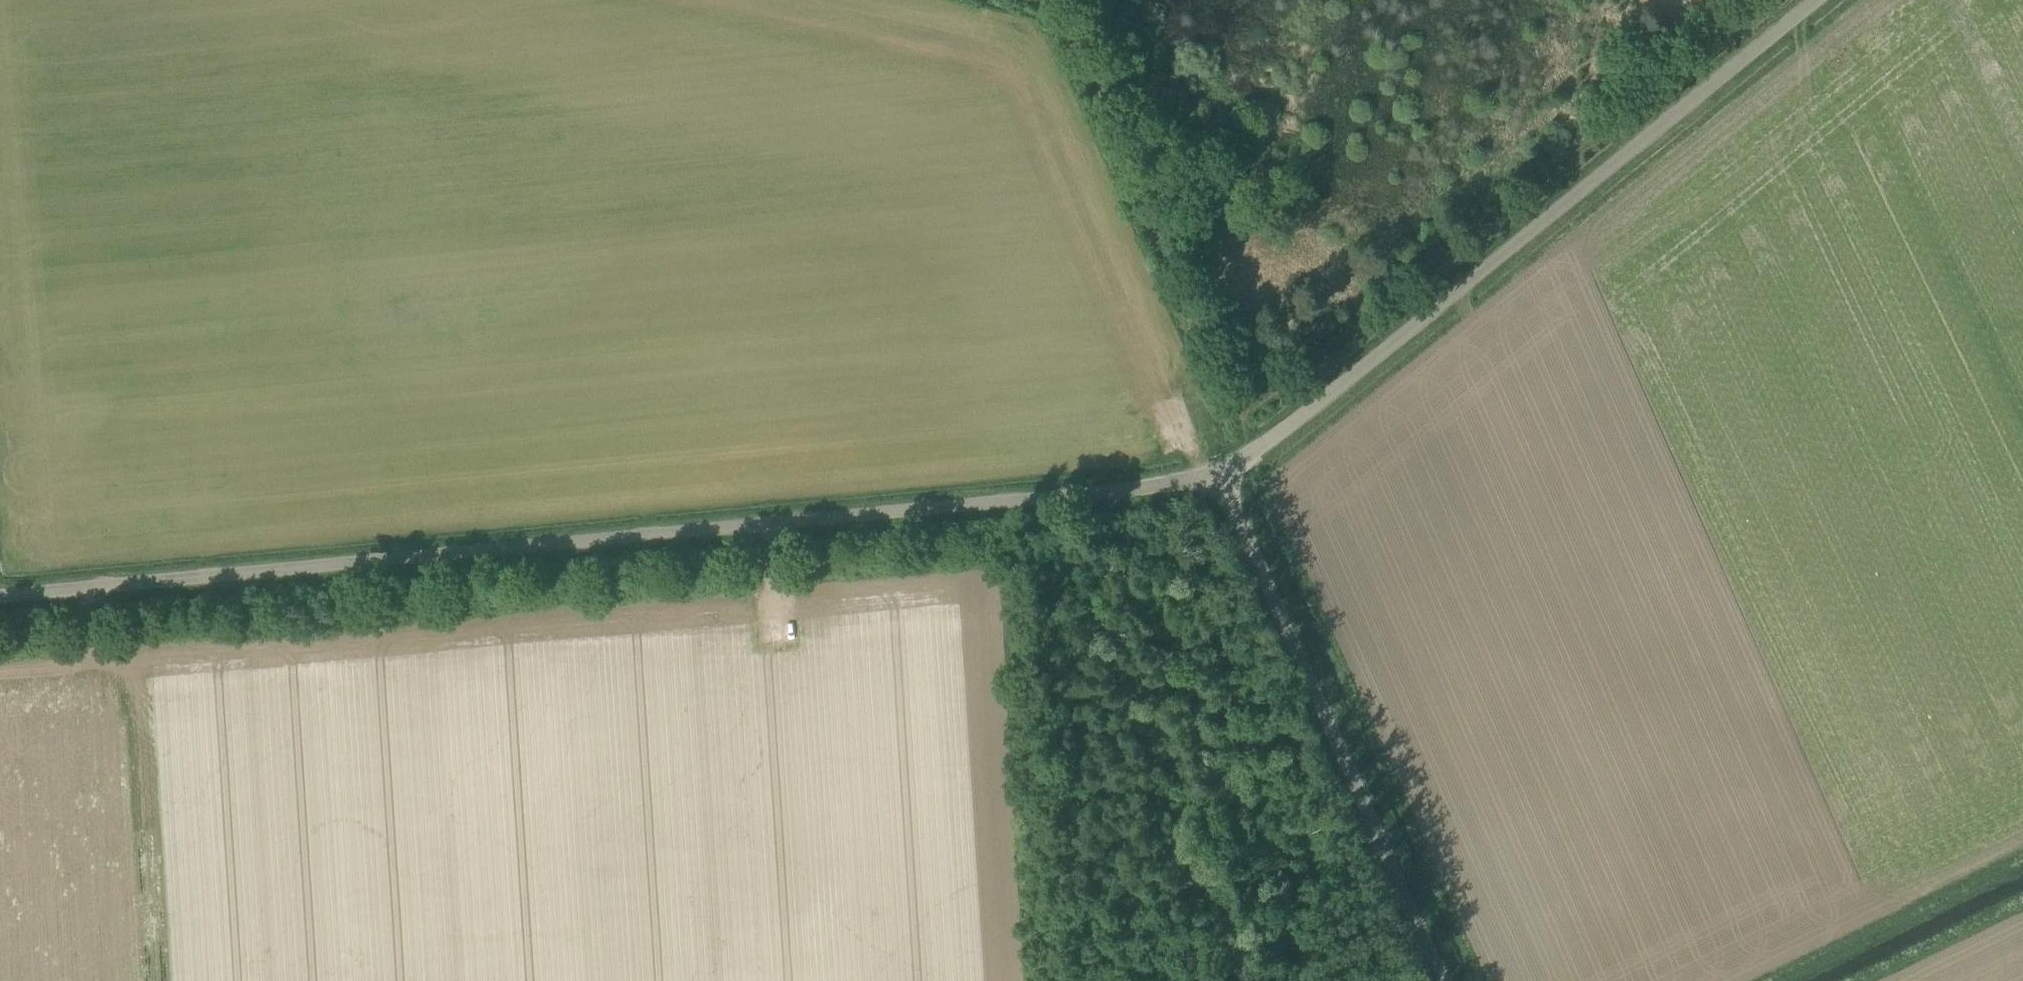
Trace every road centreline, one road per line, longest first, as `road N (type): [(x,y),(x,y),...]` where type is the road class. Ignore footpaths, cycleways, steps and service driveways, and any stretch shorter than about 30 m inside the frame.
road 1 (unclassified): [(0,601),(1139,488),(1233,461)]
road 2 (unclassified): [(1233,461),(1289,425),(1813,0)]
road 3 (unclassified): [(1449,980),(1233,461)]
road 4 (track): [(997,0),(1052,13),(1240,415),(1233,461)]

